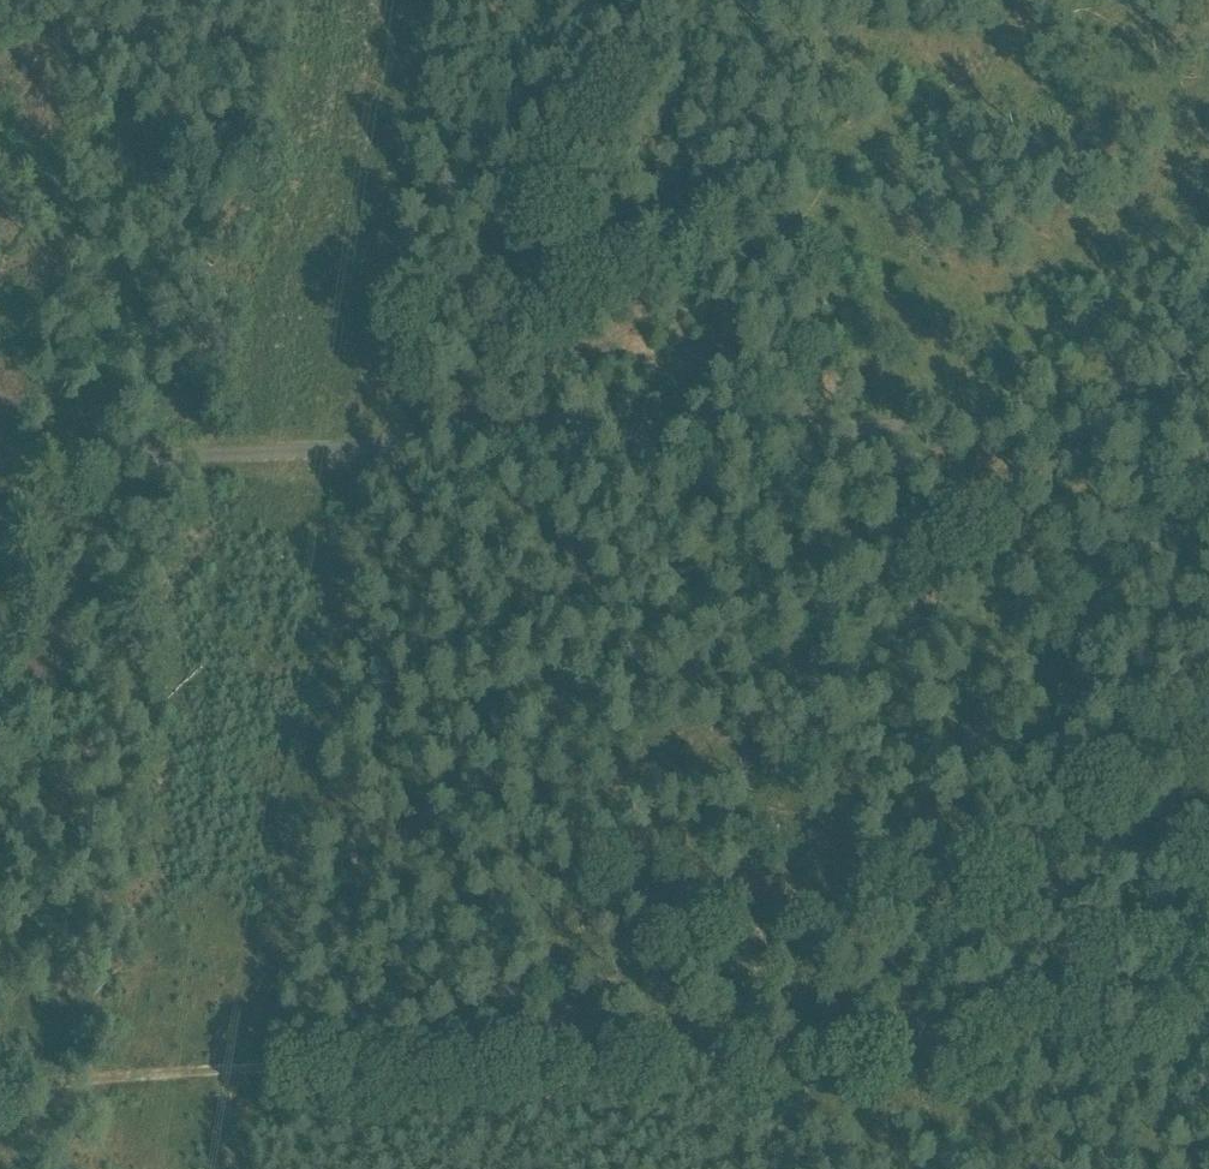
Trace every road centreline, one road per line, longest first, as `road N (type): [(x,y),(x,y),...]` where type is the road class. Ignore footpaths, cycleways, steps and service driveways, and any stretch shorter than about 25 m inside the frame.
road 1 (track): [(0,1078),(1208,1033)]
road 2 (unclassified): [(1208,419),(0,460)]

